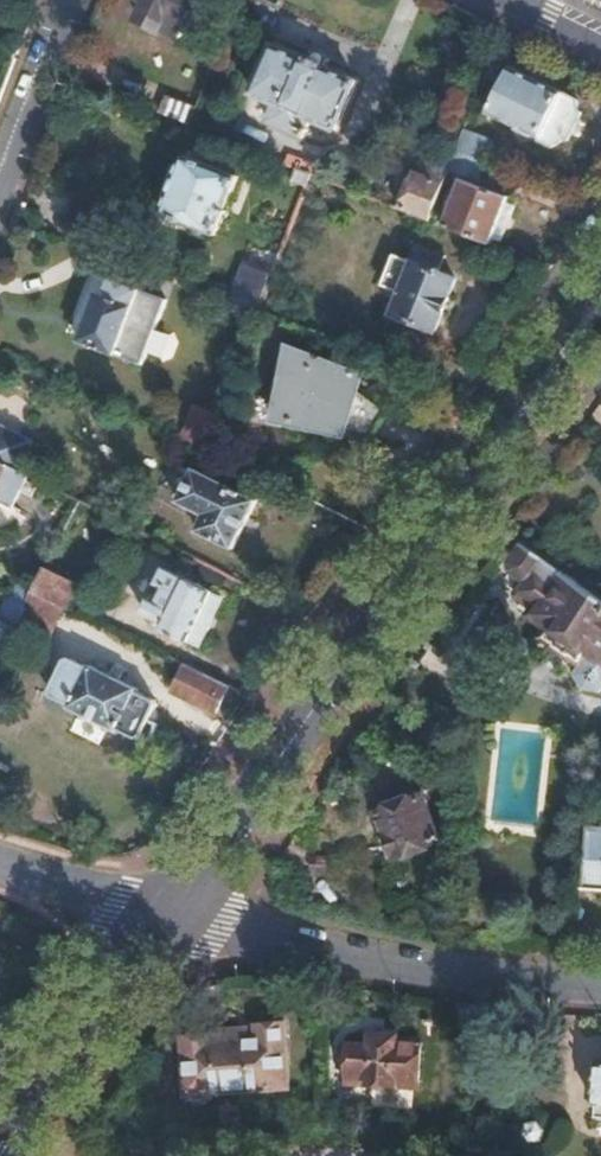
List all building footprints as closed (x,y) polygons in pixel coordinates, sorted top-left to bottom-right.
[(193,2),(198,3),(203,1),(203,0),(137,0),(141,2),(134,18),(136,23),(168,38),(174,37),(178,28),(182,28),(193,2)] [(352,81),(271,45),(249,94),(271,104),(263,122),(300,138),(308,121),(330,131),(352,81)] [(575,108),(576,99),(508,68),(487,116),(537,139),(536,143),(549,148),(561,139),(565,141),(579,110),(575,108)] [(186,125),(193,108),(162,95),(156,112),(186,125)] [(302,153),(244,131),(237,150),(291,171),(294,172),(302,153)] [(473,177),(481,159),(452,147),(444,166),(473,177)] [(424,220),(443,170),(428,164),(432,153),(421,148),(413,171),(410,172),(395,209),(424,220)] [(213,238),(234,177),(182,158),(160,217),(213,238)] [(302,191),(307,177),(294,172),(291,171),(286,184),(302,191)] [(486,243),(502,196),(456,178),(437,225),(486,243)] [(409,320),(442,333),(461,285),(449,280),(456,263),(422,249),(416,266),(408,263),(396,295),(416,303),(409,320)] [(256,313),(269,279),(242,268),(229,304),(256,313)] [(75,345),(113,359),(137,294),(106,283),(100,299),(93,296),(75,345)] [(352,395),(360,376),(289,350),(273,422),(296,426),(323,432),(327,423),(366,437),(388,405),(373,399),(362,398),(352,395)] [(204,451),(215,422),(191,410),(183,429),(180,427),(175,437),(204,451)] [(0,430),(0,467),(14,473),(28,444),(0,430)] [(16,474),(14,473),(0,467),(0,507),(16,474)] [(231,552),(254,502),(191,473),(176,504),(202,516),(194,534),(231,552)] [(592,591),(524,543),(511,561),(513,569),(529,581),(520,595),(534,606),(529,614),(584,650),(571,671),(579,685),(595,689),(600,682),(600,597),(592,591)] [(209,594),(160,571),(153,587),(160,590),(152,606),(146,603),(140,615),(163,626),(160,631),(188,644),(209,594)] [(78,589),(43,573),(32,594),(30,597),(62,612),(67,614),(78,589)] [(30,597),(32,594),(16,588),(9,602),(24,609),(28,598),(30,597)] [(199,647),(221,600),(209,594),(189,643),(199,647)] [(62,612),(30,597),(28,598),(24,609),(22,615),(54,630),(62,612)] [(22,615),(24,609),(9,602),(0,623),(0,649),(7,651),(14,632),(22,615)] [(46,648),(54,630),(22,615),(14,632),(14,633),(46,648)] [(136,694),(136,692),(88,669),(86,672),(67,663),(63,665),(49,696),(50,701),(67,709),(68,713),(149,750),(157,731),(147,725),(156,704),(136,694)] [(215,714),(227,688),(221,685),(183,668),(173,693),(215,714)] [(441,844),(424,798),(380,812),(389,836),(383,839),(391,859),(395,857),(397,860),(441,844)] [(600,889),(600,826),(591,826),(588,888),(600,889)] [(211,1090),(289,1089),(286,1026),(259,1027),(260,1041),(251,1041),(212,1042),(212,1039),(184,1040),(185,1092),(190,1091),(190,1097),(211,1097),(211,1090)] [(251,1041),(251,1034),(212,1034),(212,1039),(212,1042),(251,1041)] [(420,1088),(422,1043),(398,1042),(399,1037),(375,1035),(374,1046),(352,1045),(351,1072),(372,1073),(371,1087),(420,1088)]
